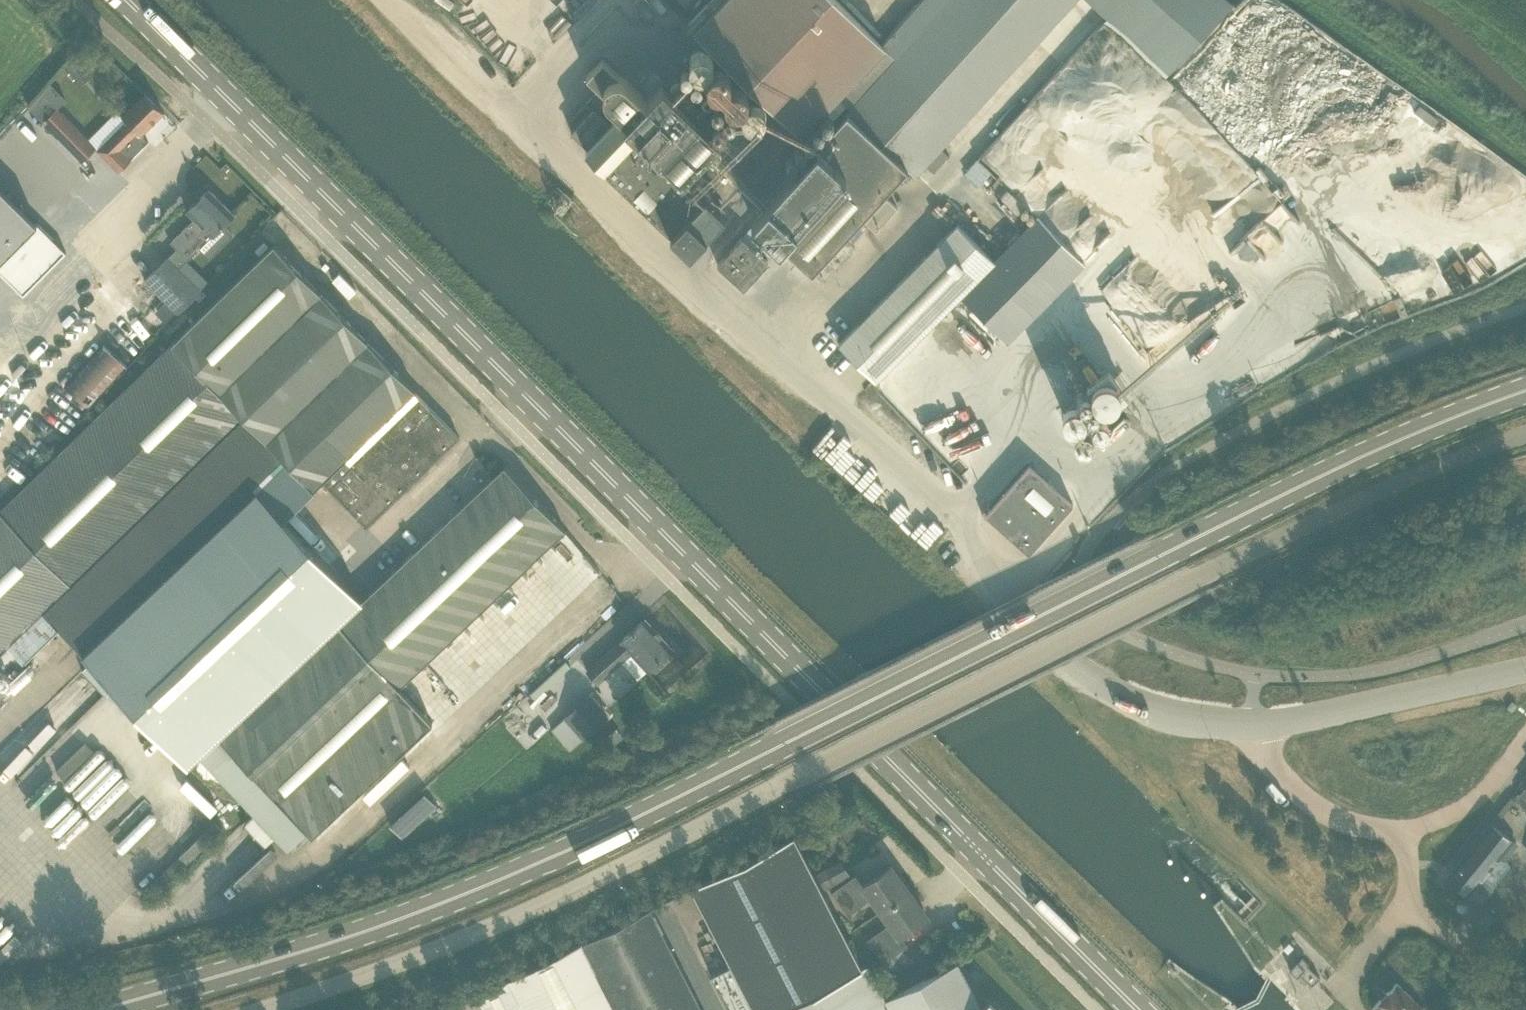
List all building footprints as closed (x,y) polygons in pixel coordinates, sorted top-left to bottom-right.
[(881,43),(836,0),(724,0),(695,31),(801,133),(804,130),(805,132),(839,94),(849,104),(815,142),(817,143),(751,216),(812,272),(907,167),(915,174),(1074,0),(920,0),(881,43)] [(1229,0),(1090,0),(1168,72),(1232,3),(1229,0)] [(79,82),(90,75),(77,56),(66,64),(79,82)] [(571,131),(628,185),(698,112),(665,79),(650,94),(647,91),(644,94),(621,71),(619,73),(602,57),(589,71),(603,84),(571,118),(571,131)] [(42,93),(29,107),(43,121),(44,120),(57,108),(66,98),(52,83),(42,93)] [(131,159),(130,158),(148,140),(141,133),(149,125),(163,111),(145,93),(144,94),(131,107),(123,115),(128,120),(98,149),(119,171),(131,159)] [(95,147),(57,108),(44,120),(83,159),(95,147)] [(698,112),(628,185),(672,227),(670,229),(689,248),(703,233),(725,211),(706,192),(721,176),(715,156),(707,148),(721,133),(698,112)] [(23,294),(66,251),(0,185),(0,271),(23,294)] [(178,249),(146,280),(177,311),(201,287),(188,273),(181,266),(200,247),(210,257),(233,234),(223,224),(234,213),(208,188),(194,202),(187,209),(195,217),(170,241),(178,249)] [(886,197),(864,220),(875,230),(897,207),(886,197)] [(1038,216),(995,260),(961,295),(1009,342),(1087,262),(1038,216)] [(957,222),(838,342),(876,380),(995,260),(957,222)] [(768,261),(741,236),(717,263),(744,287),(768,261)] [(367,526),(459,436),(343,316),(274,244),(0,510),(0,565),(68,636),(91,661),(84,668),(106,691),(113,684),(188,764),(198,754),(254,813),(247,820),(269,843),(276,836),(293,853),(433,722),(400,687),(565,529),(563,527),(562,528),(504,468),(505,467),(504,465),(363,599),(254,486),(283,458),(312,488),(321,479),(367,526)] [(138,320),(145,313),(125,293),(109,307),(141,340),(150,332),(138,320)] [(104,344),(67,386),(89,406),(126,364),(104,344)] [(985,513),(1029,552),(1073,502),(1029,463),(985,513)] [(68,636),(0,565),(0,702),(68,636)] [(630,631),(587,671),(598,683),(621,661),(636,678),(647,669),(648,670),(672,647),(645,618),(630,631)] [(569,749),(583,737),(583,738),(607,716),(588,695),(564,716),(564,717),(551,728),(569,749)] [(424,791),(389,824),(402,838),(435,805),(424,791)] [(1491,822),(1447,876),(1479,902),(1488,891),(1477,882),(1499,854),(1504,858),(1517,842),(1491,822)] [(233,871),(245,882),(259,868),(247,857),(261,843),(242,824),(206,859),(225,879),(233,871)] [(150,854),(170,832),(162,826),(143,848),(150,854)] [(691,885),(700,904),(708,918),(731,963),(710,974),(729,1009),(998,1009),(989,1001),(980,1009),(956,962),(883,1000),(863,962),(858,964),(833,915),(821,891),(813,875),(793,834),(691,885)] [(838,862),(813,875),(821,891),(846,879),(838,862)] [(832,891),(844,908),(848,913),(872,896),(881,909),(908,890),(890,865),(863,884),(856,874),(832,891)] [(891,922),(867,940),(883,962),(883,961),(889,970),(911,954),(905,946),(898,936),(903,932),(910,927),(926,915),(908,890),(881,909),(891,922)] [(656,926),(647,908),(477,994),(485,1009),(700,1009),(656,926)] [(1376,1009),(1416,1009),(1421,1006),(1396,982),(1372,1006),(1376,1009)]
